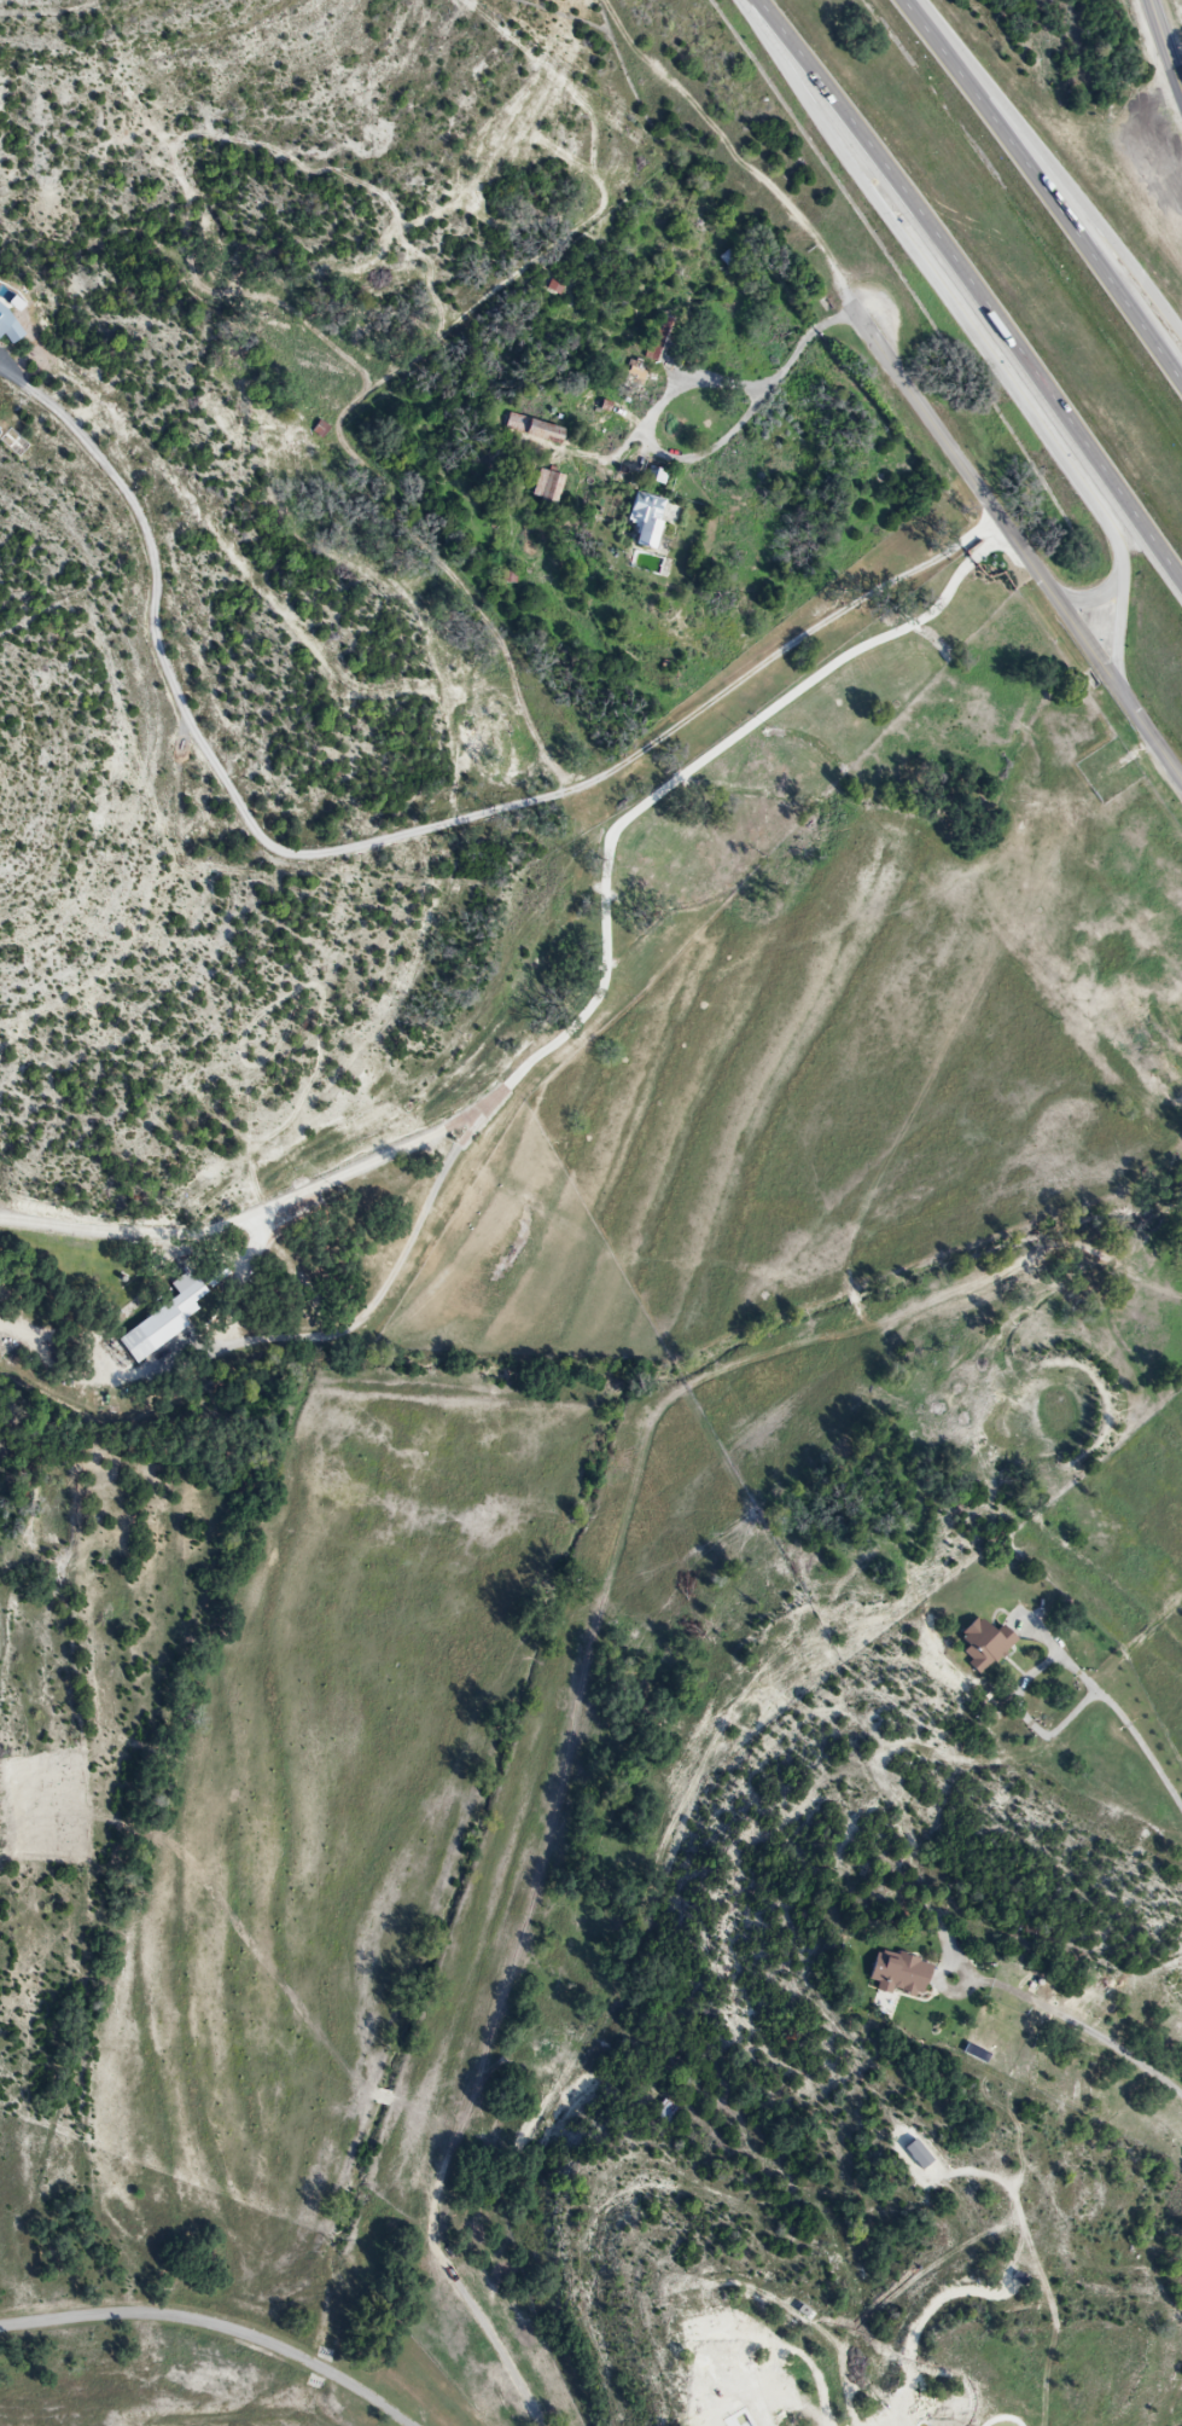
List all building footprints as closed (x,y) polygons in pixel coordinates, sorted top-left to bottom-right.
[(646,361),(661,364),(671,321),(656,318),(646,361)] [(563,443),(565,426),(509,419),(506,436),(563,443)] [(665,486),(668,475),(651,470),(647,480),(665,486)] [(548,510),(567,487),(548,471),(529,493),(548,510)] [(636,547),(655,552),(667,503),(637,495),(631,519),(642,522),(636,547)] [(190,1327),(185,1320),(199,1311),(194,1304),(207,1295),(191,1271),(171,1285),(180,1298),(119,1339),(136,1364),(190,1327)] [(1018,1641),(1004,1627),(996,1635),(980,1618),(960,1638),(970,1649),(963,1656),(982,1676),(1018,1641)] [(933,1964),(880,1951),(870,1989),(923,2003),(933,1964)] [(657,2118),(670,2126),(680,2111),(667,2102),(657,2118)]
